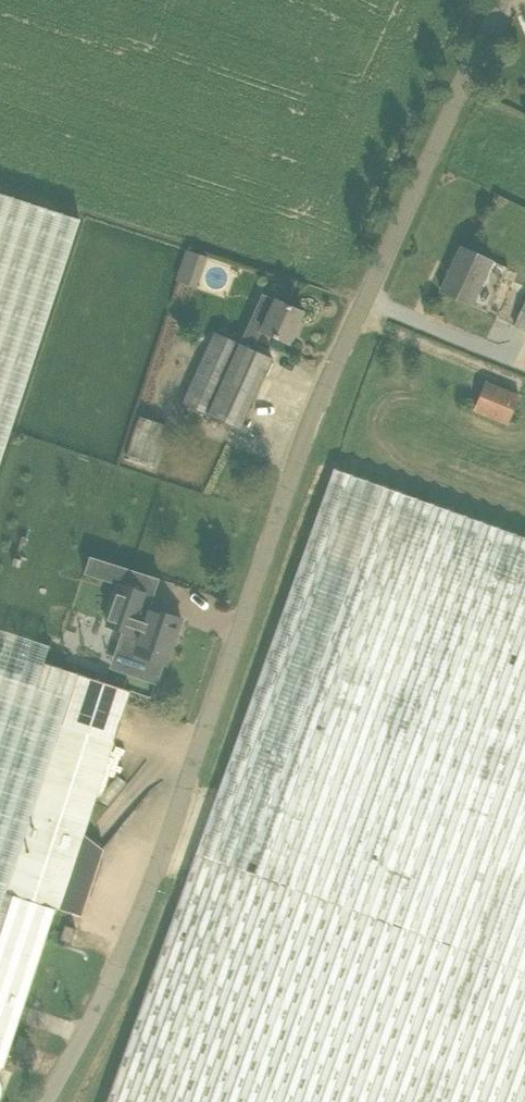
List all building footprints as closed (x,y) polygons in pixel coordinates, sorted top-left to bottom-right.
[(3,1067),(56,908),(8,892),(79,674),(44,662),(179,252),(0,193),(0,1065),(3,1067)] [(198,286),(208,254),(185,247),(175,279),(198,286)] [(461,247),(441,291),(471,305),(491,260),(461,247)] [(241,342),(253,349),(262,330),(289,343),(303,312),(276,299),(267,319),(254,313),(241,342)] [(239,429),(272,358),(253,349),(241,342),(215,330),(203,355),(229,367),(207,415),(239,429)] [(485,382),(474,409),(509,423),(519,396),(485,382)] [(141,414),(128,453),(152,462),(156,450),(152,449),(161,421),(141,414)] [(313,531),(304,558),(320,558),(335,563),(335,554),(318,553),(319,538),(323,526),(365,528),(356,525),(398,527),(400,489),(372,480),(335,468),(318,520),(318,519),(313,536),(313,531)] [(150,659),(167,664),(182,619),(149,607),(141,605),(145,592),(121,584),(107,625),(126,632),(118,652),(149,663),(150,659)] [(131,691),(79,674),(8,892),(56,908),(82,916),(104,849),(84,834),(131,691)] [(60,939),(71,943),(76,928),(66,925),(60,939)]
